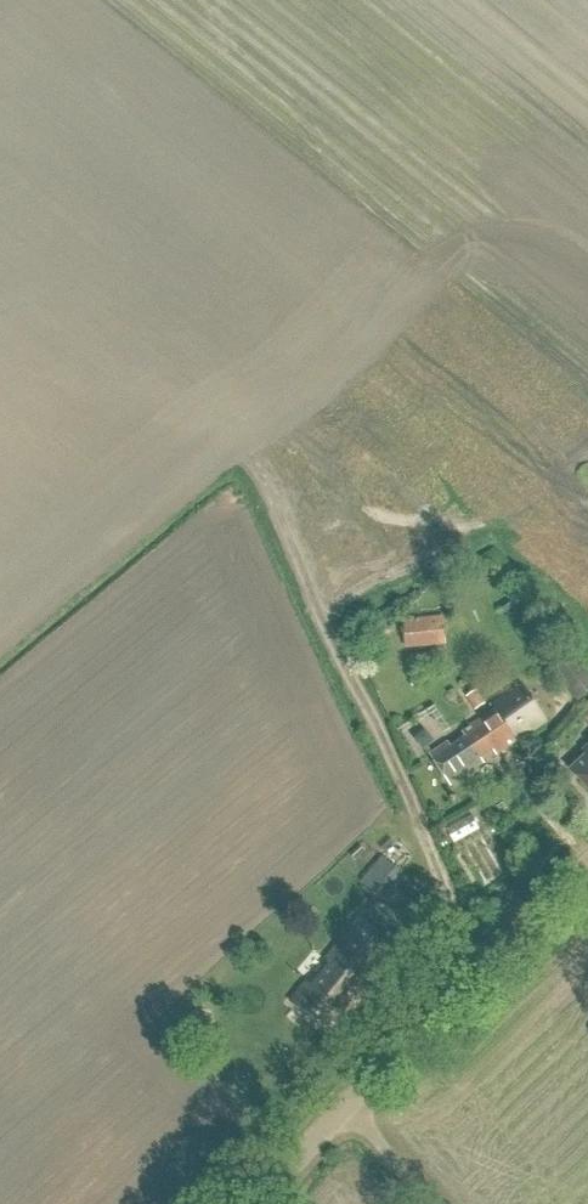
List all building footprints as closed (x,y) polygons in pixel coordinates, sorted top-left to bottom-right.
[(405,620),(407,649),(447,645),(445,617),(405,620)] [(580,701),(587,695),(587,670),(572,650),(552,666),(580,701)] [(467,740),(453,750),(448,742),(430,754),(435,762),(451,785),(484,763),(480,757),(492,749),(495,755),(548,720),(524,686),(493,707),(497,712),(464,735),(467,740)] [(475,711),(486,704),(477,690),(467,696),(475,711)] [(587,755),(571,771),(587,789),(587,747),(584,751),(587,755)] [(382,856),(369,872),(390,889),(403,873),(382,856)] [(359,921),(291,1003),(330,1035),(345,1017),(350,1022),(415,944),(400,932),(389,946),(359,921)]
